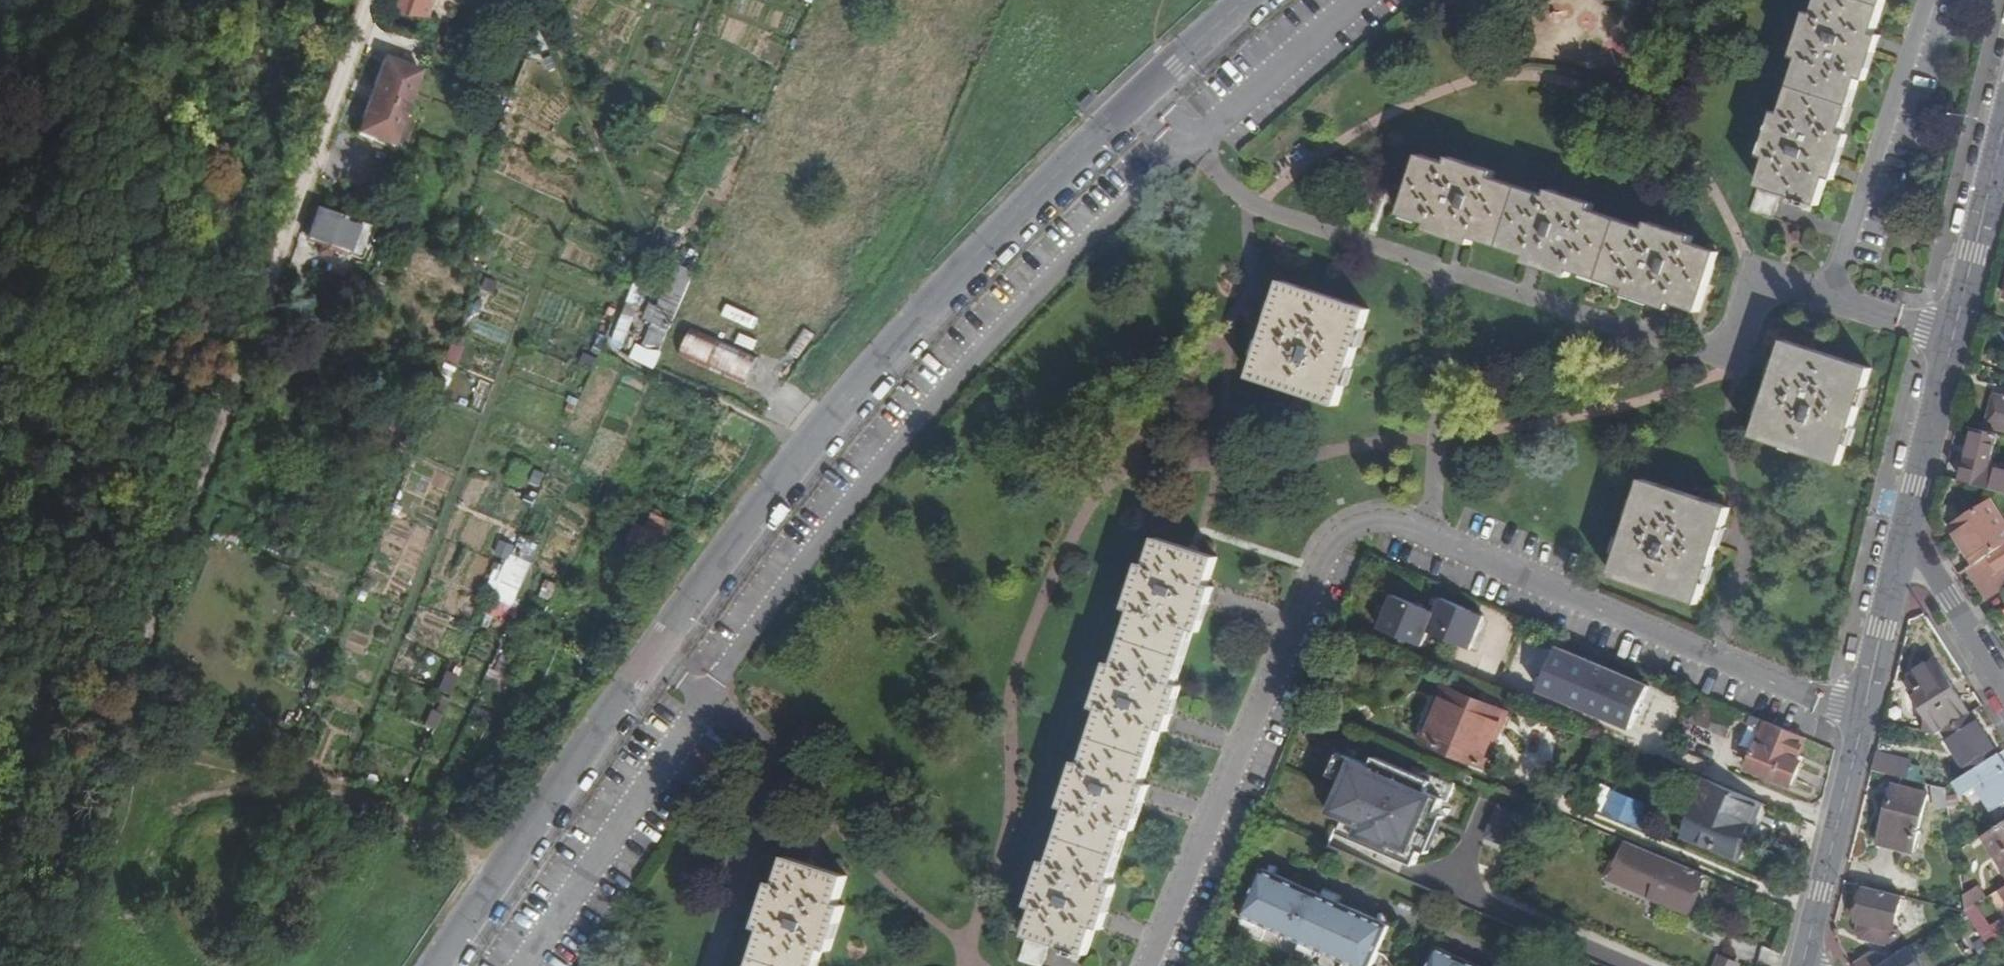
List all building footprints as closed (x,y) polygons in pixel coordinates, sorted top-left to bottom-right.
[(401,8),(410,12),(413,17),(417,17),(420,15),(428,18),(435,0),(403,0),(401,8)] [(1763,157),(1768,159),(1760,185),(1801,199),(1799,204),(1812,208),(1813,203),(1820,205),(1829,178),(1836,180),(1839,171),(1850,137),(1843,134),(1861,79),(1868,81),(1880,45),(1883,35),(1876,33),(1887,0),(1821,0),(1816,14),(1809,12),(1795,58),(1801,59),(1783,115),(1777,113),(1763,157)] [(393,148),(421,70),(383,57),(355,135),(393,148)] [(1593,212),(1595,205),(1551,191),(1549,197),(1493,179),(1495,173),(1451,158),(1448,165),(1422,157),(1402,215),(1430,224),(1427,231),(1459,241),(1470,245),(1472,238),(1530,256),(1528,264),(1537,267),(1570,278),(1573,270),(1628,289),(1626,296),(1655,305),(1670,310),(1672,303),(1699,311),(1720,252),(1693,243),(1695,237),(1650,222),(1648,229),(1593,212)] [(1758,188),(1750,210),(1773,219),(1781,196),(1758,188)] [(366,228),(317,211),(306,241),(358,259),(369,228),(366,228)] [(657,308),(677,316),(699,266),(680,258),(657,308)] [(1369,310),(1280,281),(1267,321),(1250,378),(1338,406),(1369,310)] [(641,326),(622,319),(612,345),(634,360),(654,369),(677,316),(657,308),(650,305),(641,326)] [(756,359),(692,330),(680,356),(745,385),(756,359)] [(1872,370),(1786,342),(1776,372),(1754,437),(1841,466),(1872,370)] [(286,374),(261,365),(251,391),(276,400),(286,374)] [(1987,431),(1998,434),(2002,435),(2003,429),(2003,430),(2003,399),(1995,397),(1987,431)] [(1975,428),(1962,482),(2003,492),(2003,470),(1990,467),(1998,434),(1987,431),(1975,428)] [(491,508),(501,484),(488,478),(478,502),(491,508)] [(1730,509),(1643,480),(1611,576),(1698,605),(1721,537),(1730,509)] [(1982,559),(2003,545),(2003,524),(1988,499),(1954,521),(1965,539),(1969,537),(1982,559)] [(635,529),(624,557),(652,568),(670,525),(652,518),(646,534),(635,529)] [(289,552),(302,556),(310,535),(297,531),(289,552)] [(1978,561),(1982,559),(1969,537),(1965,539),(1978,561)] [(1105,920),(1117,884),(1110,882),(1127,829),(1134,832),(1146,794),(1149,785),(1142,783),(1160,729),(1167,732),(1170,723),(1182,686),(1175,683),(1193,631),(1200,633),(1211,599),(1214,588),(1207,586),(1216,558),(1157,538),(1147,566),(1141,564),(1126,610),(1132,612),(1115,664),(1109,662),(1093,708),(1100,710),(1083,763),(1076,762),(1061,807),(1068,809),(1050,863),(1044,860),(1029,906),(1035,908),(1026,935),(1068,948),(1066,954),(1080,958),(1081,952),(1086,954),(1095,927),(1102,930),(1105,920)] [(535,558),(500,544),(496,555),(505,559),(491,591),(496,594),(488,615),(507,623),(535,558)] [(1982,559),(1978,561),(1967,568),(1979,586),(1988,580),(1995,590),(1998,594),(2003,590),(2003,575),(2001,570),(2003,567),(2003,545),(1982,559)] [(1986,596),(1995,590),(1988,580),(1979,586),(1986,596)] [(1469,649),(1483,616),(1441,598),(1434,615),(1392,597),(1378,629),(1421,647),(1427,632),(1469,649)] [(535,623),(515,614),(503,641),(516,648),(524,630),(531,633),(535,623)] [(1541,692),(1630,731),(1648,690),(1559,651),(1541,692)] [(492,670),(512,679),(520,662),(501,654),(492,670)] [(1935,733),(1969,712),(1934,661),(1909,677),(1919,693),(1915,697),(1929,719),(1926,731),(1935,733)] [(506,693),(512,679),(492,670),(491,669),(485,683),(506,693)] [(1445,688),(1423,739),(1485,766),(1507,714),(1445,688)] [(1720,704),(1703,696),(1692,723),(1724,737),(1733,716),(1718,709),(1720,704)] [(1943,733),(1969,773),(1998,753),(1988,737),(1986,738),(1971,715),(1943,733)] [(1805,740),(1766,724),(1747,768),(1791,786),(1801,763),(1797,761),(1805,740)] [(1330,827),(1424,859),(1447,790),(1336,753),(1329,774),(1346,779),(1330,827)] [(1871,771),(1908,780),(1913,763),(1875,753),(1871,771)] [(1998,753),(1969,773),(1953,783),(1962,796),(1976,787),(1992,811),(2003,803),(2003,762),(1998,753)] [(1760,804),(1707,782),(1684,836),(1738,858),(1760,804)] [(1925,794),(1893,786),(1878,845),(1911,853),(1925,794)] [(1269,790),(1261,808),(1268,810),(1275,793),(1269,790)] [(1611,790),(1602,813),(1636,828),(1646,804),(1611,790)] [(1985,833),(1999,854),(1994,857),(2003,871),(2003,821),(1985,833)] [(1981,836),(1994,857),(1999,854),(1985,833),(1981,836)] [(1695,916),(1711,875),(1624,842),(1608,884),(1695,916)] [(770,884),(759,917),(755,929),(762,931),(751,965),(818,965),(823,950),(829,952),(843,907),(837,905),(847,876),(787,857),(777,886),(770,884)] [(1329,900),(1326,905),(1318,902),(1320,897),(1306,890),(1304,895),(1297,893),(1299,888),(1262,871),(1241,918),(1351,965),(1371,965),(1389,926),(1351,910),(1349,915),(1341,912),(1343,907),(1329,900)] [(1900,896),(1863,887),(1855,922),(1860,923),(1857,934),(1861,938),(1891,946),(1896,942),(1898,931),(1892,929),(1900,896)] [(1966,911),(1976,905),(1984,900),(1977,890),(1962,899),(1964,912),(1966,911)] [(1329,900),(1320,897),(1318,902),(1326,905),(1329,900)] [(1966,911),(1987,945),(2003,935),(2003,927),(1999,919),(1989,925),(1976,905),(1966,911)] [(1351,910),(1343,907),(1341,912),(1349,915),(1351,910)] [(1018,961),(1034,965),(1039,965),(1045,948),(1025,941),(1018,961)] [(1879,965),(1920,965),(1908,948),(1896,955),(1888,960),(1879,965)] [(1471,964),(1435,949),(1428,965),(1470,965),(1471,964)] [(1743,962),(1720,952),(1714,965),(1741,965),(1743,962)] [(1888,960),(1886,957),(1872,955),(1853,965),(1879,965),(1888,960)]
